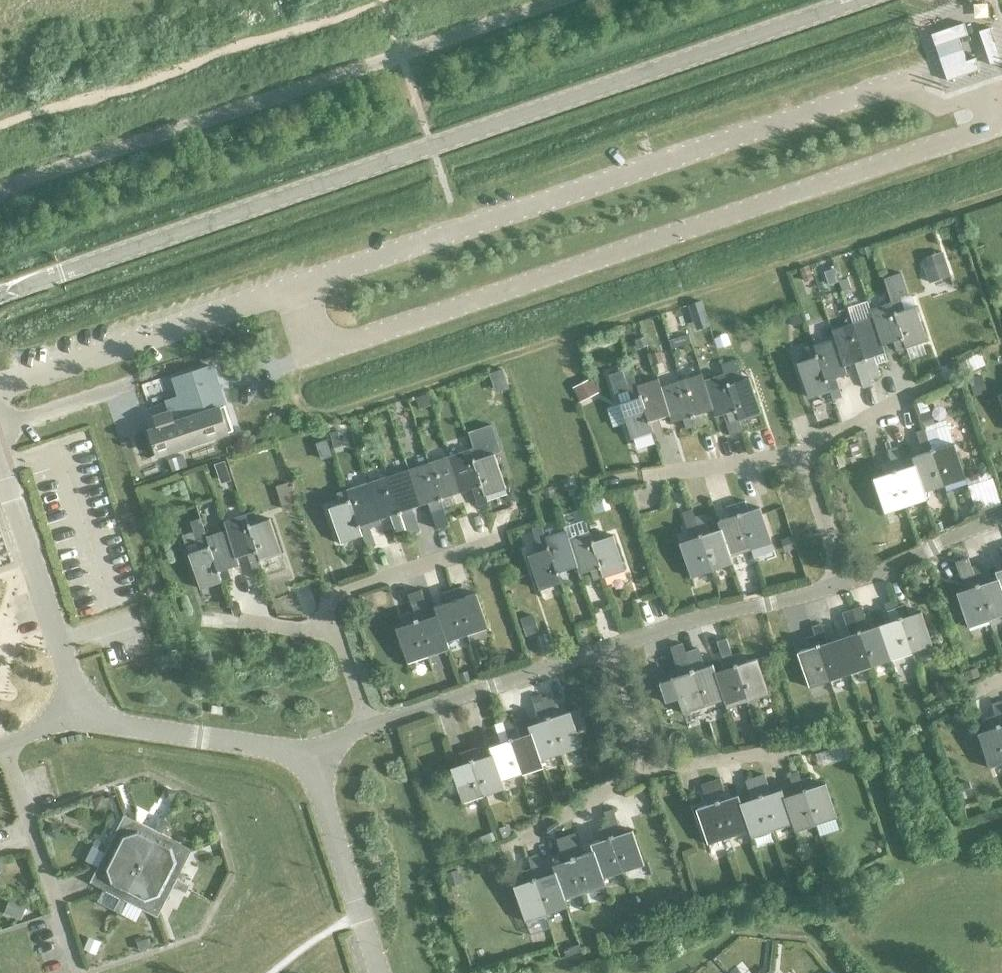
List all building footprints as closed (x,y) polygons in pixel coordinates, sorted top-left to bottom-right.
[(967,35),(963,24),(931,35),(935,46),(967,35)] [(1001,62),(989,28),(978,32),(990,66),(1001,62)] [(979,69),(975,58),(942,69),(946,81),(979,69)] [(871,245),(863,248),(867,259),(875,256),(871,245)] [(950,276),(945,261),(924,268),(928,283),(950,276)] [(802,268),(799,269),(804,283),(813,280),(808,266),(802,268)] [(834,269),(824,272),(828,284),(838,280),(834,269)] [(899,273),(883,278),(891,303),(906,349),(927,342),(916,306),(904,310),(901,300),(900,296),(906,294),(899,273)] [(846,280),(839,282),(842,291),(849,288),(846,280)] [(699,300),(687,303),(692,318),(704,315),(699,300)] [(891,303),(870,310),(873,318),(882,345),(883,345),(894,341),(897,352),(906,349),(891,303)] [(799,312),(784,318),(788,328),(803,323),(799,312)] [(873,318),(853,325),(868,369),(870,378),(871,380),(880,377),(877,366),(874,356),(885,353),(883,345),(882,345),(873,318)] [(853,325),(832,332),(834,339),(835,339),(843,366),(844,366),(855,362),(861,381),(870,378),(868,369),(853,325)] [(687,335),(668,341),(671,349),(689,343),(687,335)] [(725,335),(713,339),(717,349),(728,344),(725,335)] [(643,337),(635,340),(638,349),(646,346),(643,337)] [(834,339),(814,346),(829,391),(832,400),(840,398),(833,378),(846,374),(843,366),(835,339),(834,339)] [(807,360),(796,363),(808,398),(829,391),(814,346),(804,349),(807,360)] [(659,353),(650,356),(653,366),(663,363),(659,353)] [(737,360),(721,365),(724,375),(739,421),(740,421),(761,414),(749,379),(743,381),(737,360)] [(155,455),(232,430),(210,365),(172,378),(179,401),(167,406),(169,412),(153,417),(156,428),(147,431),(155,455)] [(502,368),(489,372),(492,381),(504,376),(502,368)] [(622,371),(608,375),(615,395),(627,390),(628,390),(624,376),(622,371)] [(630,400),(619,404),(631,439),(652,432),(637,387),(633,373),(624,376),(628,390),(627,390),(630,400)] [(701,373),(680,380),(695,426),(705,423),(702,413),(713,409),(703,382),(704,382),(701,373)] [(704,382),(703,382),(713,409),(715,417),(726,414),(727,414),(730,423),(727,424),(731,436),(744,432),(740,421),(739,421),(724,375),(704,382)] [(591,377),(572,387),(580,401),(598,392),(591,377)] [(870,378),(861,381),(863,388),(873,385),(871,380),(870,378)] [(982,379),(970,383),(974,396),(986,392),(982,379)] [(658,380),(637,387),(652,432),(655,439),(664,436),(658,419),(668,415),(669,415),(660,387),(660,386),(658,380)] [(660,386),(660,387),(669,415),(668,415),(671,423),(683,419),(686,429),(695,426),(680,380),(660,386)] [(426,395),(415,399),(419,410),(430,406),(426,395)] [(929,411),(919,414),(924,427),(934,423),(929,411)] [(934,423),(924,427),(924,428),(925,429),(928,440),(943,486),(965,479),(954,443),(947,425),(945,420),(934,423)] [(490,425),(467,432),(472,448),(470,449),(485,495),(506,488),(494,452),(499,451),(490,425)] [(924,492),(943,486),(928,440),(925,429),(915,433),(922,454),(911,457),(914,465),(924,492)] [(336,432),(328,434),(330,441),(338,440),(336,432)] [(321,459),(332,455),(327,440),(316,444),(321,459)] [(857,443),(843,447),(847,458),(861,454),(857,443)] [(470,449),(449,456),(461,491),(471,488),(477,507),(488,503),(485,495),(470,449)] [(898,450),(888,453),(891,462),(906,508),(927,500),(924,492),(914,465),(903,468),(898,450)] [(182,454),(167,459),(171,471),(186,466),(182,454)] [(449,456),(428,463),(443,509),(454,505),(450,495),(461,491),(449,456)] [(223,462),(213,465),(217,474),(227,471),(223,462)] [(906,508),(891,462),(882,465),(885,475),(873,479),(885,514),(906,508)] [(428,463),(408,470),(420,505),(426,503),(435,529),(447,525),(441,509),(443,509),(428,463)] [(326,464),(321,473),(330,478),(335,468),(326,464)] [(408,470),(388,477),(403,522),(408,537),(417,534),(412,519),(409,509),(420,505),(408,470)] [(227,471),(217,474),(220,484),(230,480),(227,471)] [(388,477),(367,483),(378,519),(389,515),(393,525),(396,534),(404,531),(402,523),(403,522),(388,477)] [(570,479),(561,482),(564,491),(573,488),(570,479)] [(367,483),(346,490),(361,535),(365,547),(374,544),(370,532),(369,528),(379,524),(378,519),(367,483)] [(552,487),(541,489),(543,499),(554,497),(552,487)] [(339,504),(328,508),(339,543),(361,535),(346,490),(336,494),(339,504)] [(291,495),(279,498),(282,509),(294,505),(291,495)] [(607,498),(591,503),(594,514),(611,509),(607,498)] [(744,500),(734,504),(750,550),(772,542),(760,506),(748,510),(744,500)] [(750,550),(734,504),(725,507),(728,516),(717,520),(720,529),(721,528),(730,556),(731,556),(750,550)] [(712,571),(697,525),(692,510),(682,514),(691,538),(680,542),(691,577),(712,571)] [(254,512),(245,516),(260,561),(281,554),(269,518),(257,522),(254,512)] [(721,528),(720,529),(709,532),(704,514),(695,517),(698,525),(697,525),(712,571),(733,564),(731,556),(730,556),(721,528)] [(236,558),(246,554),(250,564),(252,572),(262,569),(259,561),(260,561),(245,516),(223,523),(226,530),(236,558)] [(200,550),(188,554),(200,589),(221,582),(206,537),(200,517),(190,521),(196,540),(200,550)] [(585,521),(564,527),(565,531),(568,538),(567,539),(577,566),(576,566),(579,574),(590,570),(594,580),(603,577),(588,532),(585,521)] [(539,551),(527,555),(539,591),(560,584),(544,538),(543,538),(539,525),(531,528),(535,541),(539,551)] [(597,529),(588,532),(603,577),(625,570),(613,535),(601,539),(597,529)] [(226,530),(206,537),(221,582),(231,579),(228,569),(239,565),(236,558),(226,530)] [(565,531),(544,538),(560,584),(570,580),(566,569),(576,566),(577,566),(567,539),(568,538),(565,531)] [(790,537),(782,540),(785,550),(794,548),(790,537)] [(489,556),(478,559),(481,568),(492,566),(489,556)] [(989,620),(974,575),(971,567),(972,567),(968,557),(955,561),(961,580),(964,579),(967,588),(957,592),(969,627),(989,620)] [(998,578),(987,582),(981,564),(972,567),(971,567),(974,575),(989,620),(1001,616),(1001,589),(998,578)] [(924,571),(915,574),(918,583),(927,580),(924,571)] [(755,574),(746,577),(749,587),(759,583),(755,574)] [(460,587),(451,590),(466,635),(487,628),(475,594),(464,597),(460,587)] [(413,612),(428,656),(449,649),(446,642),(437,615),(436,615),(429,617),(420,590),(407,594),(413,612)] [(466,635),(451,590),(441,593),(444,604),(434,608),(436,615),(437,615),(446,642),(466,635)] [(237,601),(228,604),(231,615),(240,613),(237,601)] [(891,601),(884,603),(886,611),(894,608),(891,601)] [(906,605),(896,608),(912,653),(932,646),(921,611),(909,614),(906,605)] [(891,660),(879,625),(868,628),(865,618),(861,606),(852,610),(871,667),(891,660)] [(890,621),(879,625),(891,660),(912,653),(896,608),(894,608),(886,611),(890,621)] [(871,667),(852,610),(842,613),(845,625),(849,635),(838,638),(850,673),(871,667)] [(428,656),(413,612),(403,615),(406,624),(395,628),(407,663),(428,656)] [(532,615),(521,618),(526,636),(537,632),(532,615)] [(850,673),(838,638),(827,642),(822,624),(812,627),(814,635),(826,668),(830,680),(850,673)] [(826,668),(814,635),(804,638),(808,649),(797,652),(808,687),(830,680),(826,668)] [(725,668),(716,671),(725,699),(724,699),(727,707),(747,700),(732,655),(730,648),(729,645),(726,637),(716,640),(720,651),(722,658),(725,668)] [(668,676),(657,680),(665,703),(676,699),(681,714),(704,706),(689,661),(687,662),(680,642),(668,646),(677,672),(668,675),(668,676)] [(698,649),(684,653),(687,662),(689,661),(704,706),(724,699),(725,699),(715,671),(716,671),(713,664),(704,667),(698,649)] [(742,652),(732,655),(747,700),(768,693),(757,658),(745,662),(742,652)] [(976,667),(965,671),(968,680),(979,676),(976,667)] [(466,672),(458,675),(460,684),(469,681),(466,672)] [(541,694),(532,697),(535,705),(544,702),(542,698),(541,694)] [(552,694),(542,698),(544,702),(546,709),(561,753),(582,746),(578,733),(570,711),(559,714),(552,694)] [(995,716),(1001,738),(1001,704),(1001,701),(991,704),(995,716)] [(561,753),(546,709),(544,702),(535,705),(540,721),(528,725),(530,733),(531,733),(540,761),(540,760),(561,753)] [(579,708),(570,711),(578,733),(587,730),(579,708)] [(995,716),(986,719),(989,729),(977,733),(989,768),(1001,764),(1001,738),(995,716)] [(531,733),(530,733),(520,736),(514,718),(504,722),(522,774),(542,767),(540,760),(540,761),(531,733)] [(816,718),(801,723),(805,736),(821,731),(816,718)] [(522,774),(504,722),(494,725),(500,743),(489,746),(492,754),(492,753),(501,781),(502,781),(522,774)] [(845,745),(833,749),(837,762),(849,759),(845,745)] [(478,747),(469,751),(484,796),(504,789),(502,781),(501,781),(492,753),(492,754),(481,757),(478,747)] [(484,796),(469,751),(459,754),(462,764),(450,768),(462,803),(484,796)] [(784,796),(783,796),(793,824),(795,832),(816,825),(801,780),(798,772),(789,775),(794,793),(784,796)] [(764,775),(754,778),(757,785),(772,831),(793,824),(783,796),(784,796),(781,788),(770,792),(764,775)] [(811,777),(801,780),(816,825),(837,818),(825,782),(814,786),(811,777)] [(741,802),(740,802),(750,830),(749,830),(751,838),(772,831),(757,785),(754,778),(745,781),(748,788),(751,798),(741,802)] [(720,779),(710,782),(714,792),(729,837),(748,830),(751,838),(749,830),(750,830),(740,802),(741,802),(738,794),(727,798),(723,788),(720,779)] [(967,781),(952,786),(958,801),(972,796),(967,781)] [(708,805),(696,809),(708,844),(729,837),(714,792),(710,782),(701,785),(704,795),(708,805)] [(167,788),(164,793),(166,800),(171,802),(176,793),(167,788)] [(103,796),(92,800),(95,811),(107,807),(103,796)] [(644,865),(632,830),(621,833),(613,810),(604,813),(608,826),(623,872),(644,865)] [(134,821),(126,823),(140,866),(163,820),(160,818),(154,830),(134,821)] [(167,822),(163,820),(140,866),(183,852),(180,843),(161,834),(167,822)] [(50,823),(45,834),(56,839),(61,828),(50,823)] [(140,866),(126,823),(117,826),(108,846),(95,840),(94,843),(140,866)] [(508,825),(493,831),(497,840),(509,835),(511,835),(511,834),(508,825)] [(623,872),(608,826),(598,829),(602,840),(590,843),(593,852),(594,851),(603,879),(623,872)] [(492,833),(474,840),(477,849),(495,842),(492,833)] [(570,847),(585,893),(606,886),(603,879),(594,851),(593,852),(583,855),(576,833),(566,837),(570,847)] [(564,900),(565,900),(585,893),(570,847),(566,837),(557,840),(564,861),(552,865),(555,872),(564,900)] [(140,866),(94,843),(92,847),(104,853),(95,872),(97,880),(140,866)] [(183,852),(140,866),(186,890),(188,886),(175,880),(185,861),(183,852)] [(544,876),(541,866),(538,856),(528,859),(531,869),(546,914),(567,907),(565,900),(564,900),(555,872),(544,876)] [(117,912),(140,866),(97,880),(100,889),(103,890),(97,902),(117,912)] [(154,909),(140,866),(117,912),(120,914),(124,908),(127,902),(141,909),(146,911),(154,909)] [(185,893),(186,890),(140,866),(154,909),(162,906),(173,887),(185,893)] [(546,914),(531,869),(522,872),(525,882),(513,886),(525,921),(546,914)] [(456,871),(443,875),(448,888),(460,884),(456,871)] [(784,879),(776,882),(779,890),(786,887),(784,879)] [(10,899),(4,914),(21,921),(27,906),(10,899)] [(124,908),(120,914),(134,922),(141,909),(127,902),(124,908)] [(606,933),(603,934),(606,945),(616,941),(613,931),(606,933)] [(89,935),(82,947),(95,953),(101,941),(89,935)] [(149,938),(136,942),(139,951),(151,947),(149,938)]
